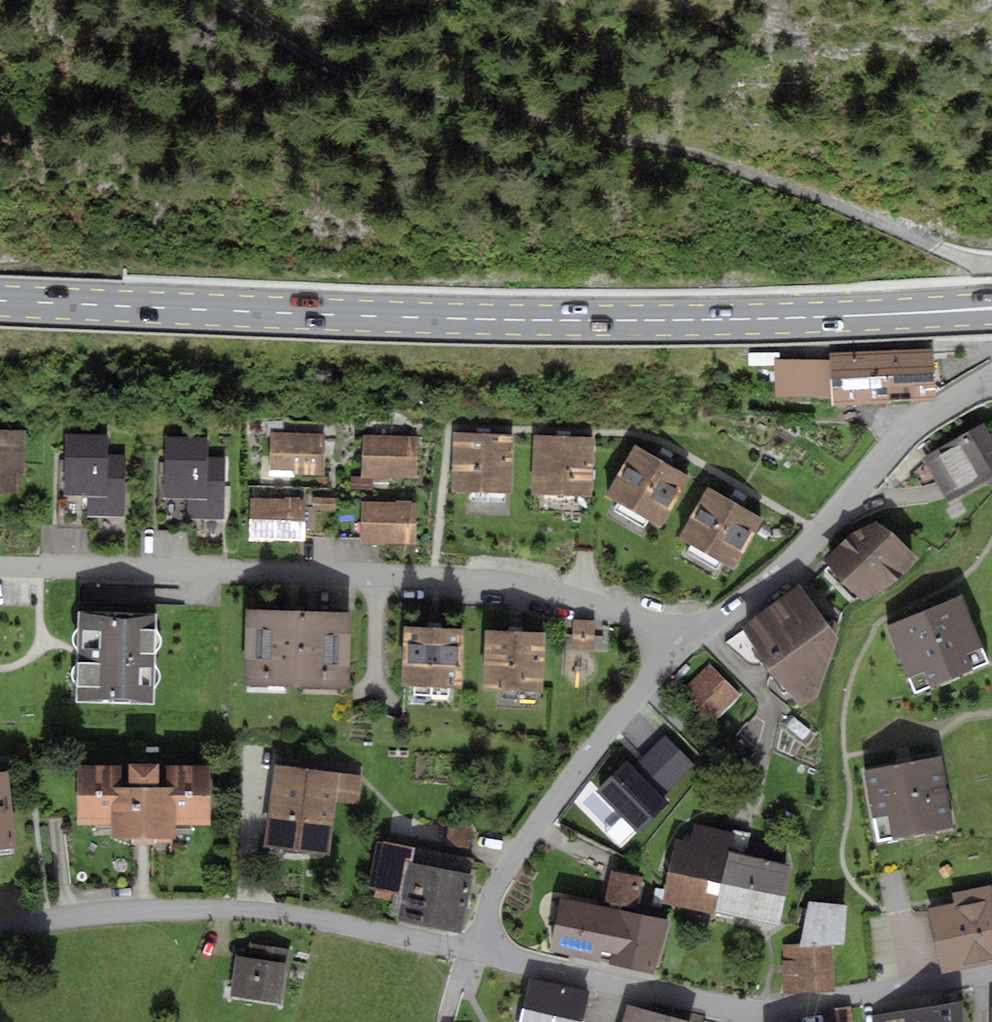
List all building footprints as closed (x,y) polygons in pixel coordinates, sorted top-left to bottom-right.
[(831,406),(932,403),(930,357),(774,361),(775,399),(831,398),(831,406)] [(107,421),(68,420),(67,498),(88,498),(88,519),(126,520),(128,441),(106,441),(107,421)] [(205,424),(167,423),(165,500),(187,501),(186,522),(225,523),(227,444),(205,444),(205,424)] [(984,428),(922,461),(946,505),(991,480),(991,443),(984,428)] [(20,495),(21,433),(0,432),(0,494),(20,495)] [(269,436),(269,479),(326,479),(326,435),(269,436)] [(515,438),(455,435),(452,495),(513,497),(515,438)] [(363,439),(363,482),(419,482),(419,439),(363,439)] [(595,441),(535,439),(533,498),(593,500),(595,441)] [(690,480),(635,449),(605,502),(660,532),(690,480)] [(764,522),(707,490),(678,541),(734,573),(764,522)] [(249,502),(249,545),(305,545),(305,502),(249,502)] [(361,504),(361,548),(418,547),(417,504),(361,504)] [(912,561),(872,519),(824,564),(864,606),(912,561)] [(799,586),(742,626),(797,705),(817,694),(833,636),(799,586)] [(889,631),(914,698),(989,669),(964,602),(889,631)] [(347,693),(349,615),(247,613),(245,691),(347,693)] [(154,707),(156,615),(75,614),(74,706),(154,707)] [(595,625),(574,624),(573,650),(594,651),(595,625)] [(461,692),(463,632),(403,630),(401,691),(461,692)] [(544,635),(485,633),(483,691),(542,693),(544,635)] [(722,686),(712,676),(694,693),(705,703),(722,686)] [(632,772),(627,766),(597,795),(636,834),(668,803),(661,796),(702,757),(676,730),(632,772)] [(955,824),(942,757),(866,772),(879,839),(955,824)] [(207,827),(208,767),(77,766),(76,827),(112,827),(112,844),(175,845),(176,827),(207,827)] [(364,779),(274,767),(263,844),(330,853),(337,804),(360,807),(364,779)] [(5,772),(0,773),(0,848),(14,846),(5,772)] [(662,903),(715,912),(728,854),(732,833),(694,827),(689,846),(672,843),(662,903)] [(412,852),(377,845),(368,889),(403,896),(412,852)] [(777,926),(790,868),(728,854),(715,912),(777,926)] [(459,937),(470,877),(410,866),(399,925),(459,937)] [(606,910),(563,901),(554,948),(598,957),(600,947),(615,950),(613,961),(651,971),(664,921),(633,915),(640,879),(614,874),(606,910)] [(991,961),(991,897),(930,908),(942,971),(991,961)] [(847,907),(810,901),(799,948),(834,947),(843,947),(847,907)] [(799,948),(782,948),(784,996),(835,993),(834,947),(799,948)] [(289,964),(238,957),(232,999),(283,1006),(289,964)] [(529,984),(521,1021),(583,1021),(588,996),(529,984)] [(875,1021),(964,1021),(963,1001),(874,1016),(875,1021)] [(628,1006),(624,1021),(688,1021),(628,1006)]
